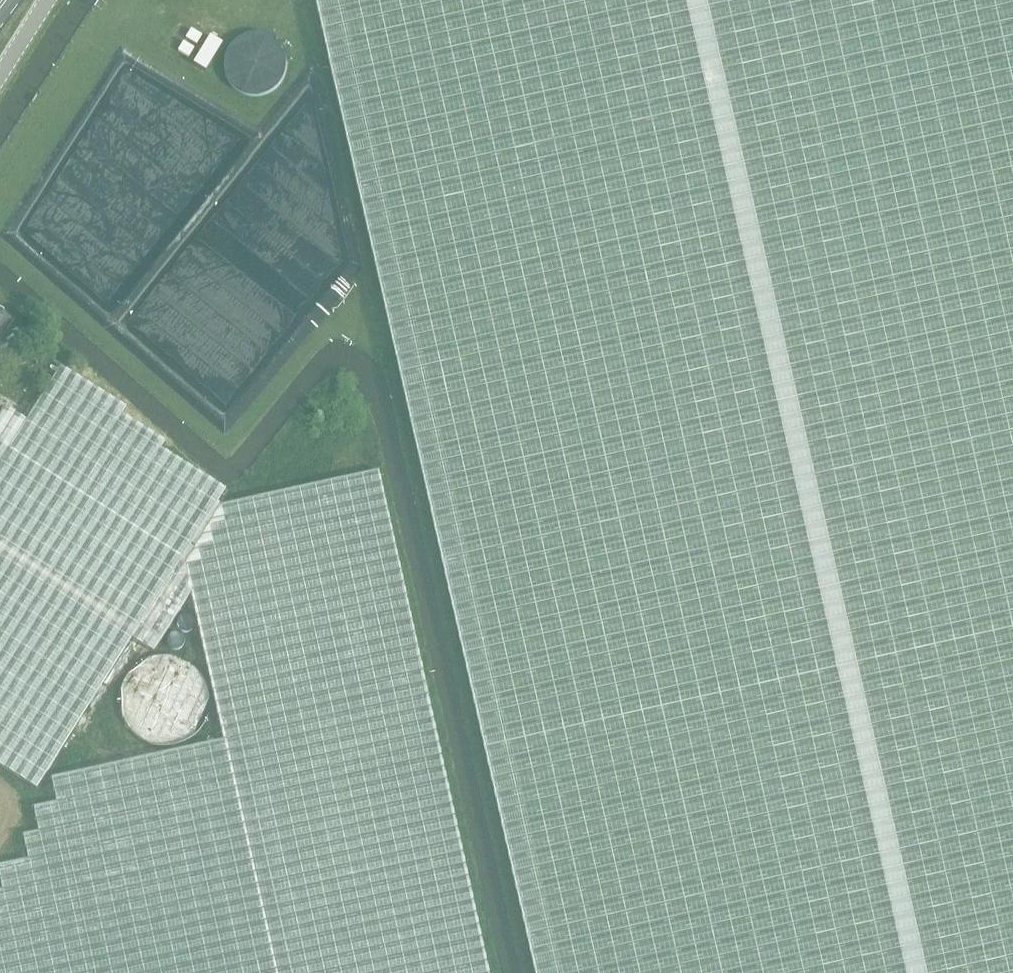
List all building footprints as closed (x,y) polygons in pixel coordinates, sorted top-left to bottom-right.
[(538,972),(1012,972),(1012,0),(321,0),(538,972)] [(8,320),(0,315),(0,338),(11,321),(8,320)]
